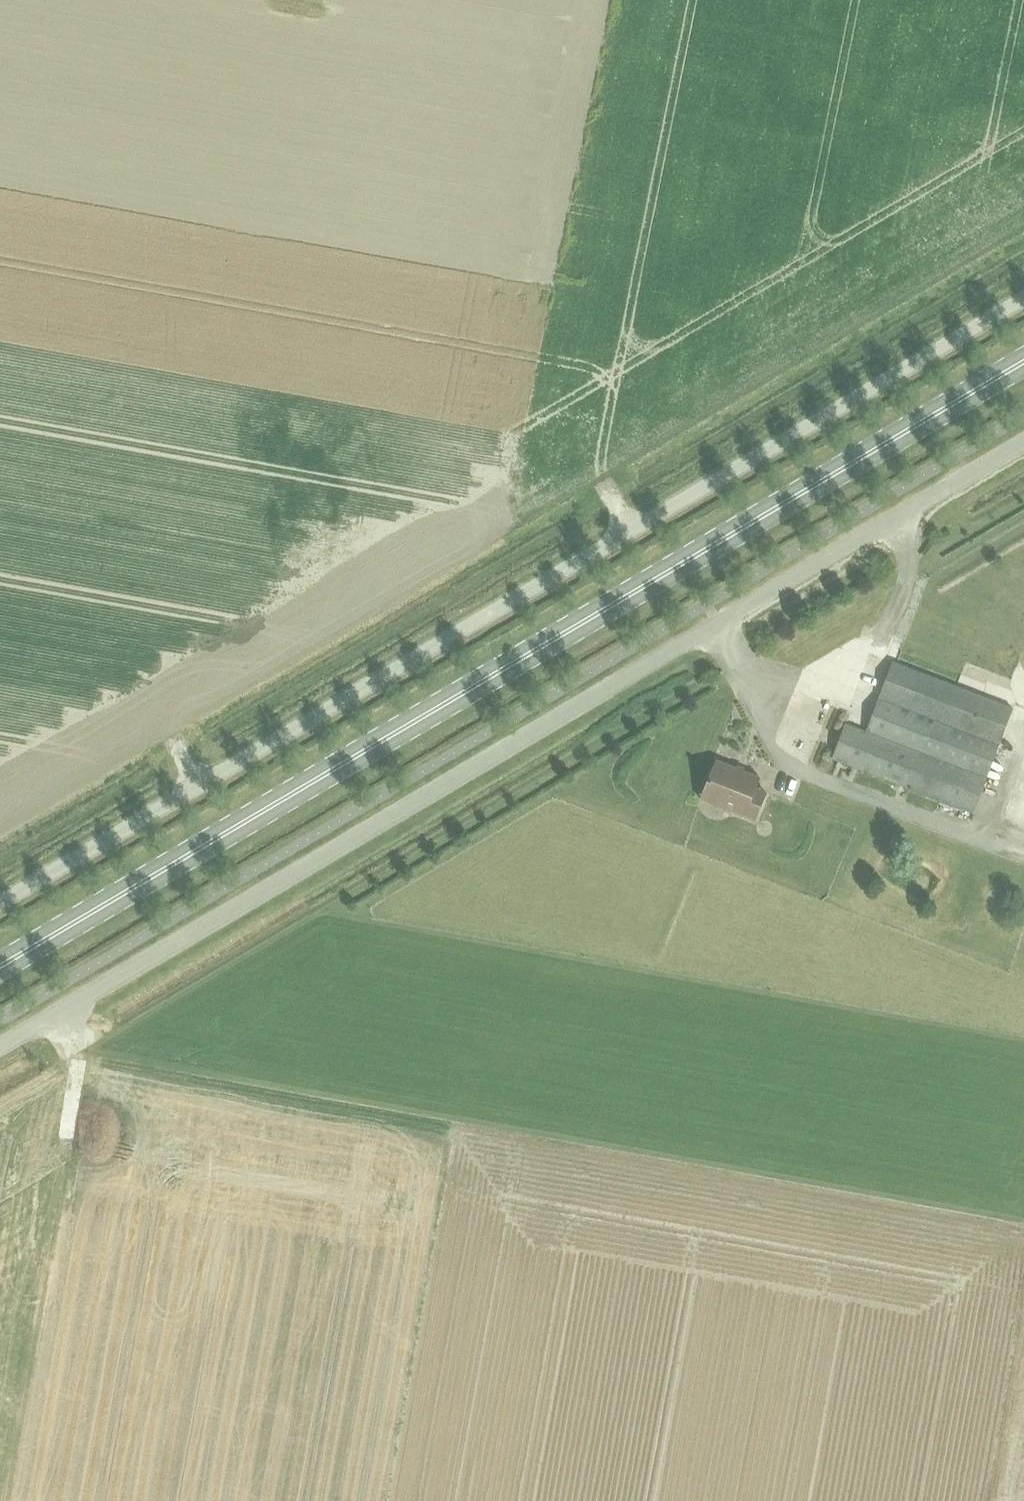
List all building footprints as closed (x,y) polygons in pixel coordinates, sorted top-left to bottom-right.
[(972,812),(1012,708),(893,662),(866,732),(846,724),(832,758),(972,812)] [(759,777),(716,760),(701,799),(755,820),(766,792),(755,788),(759,777)]
